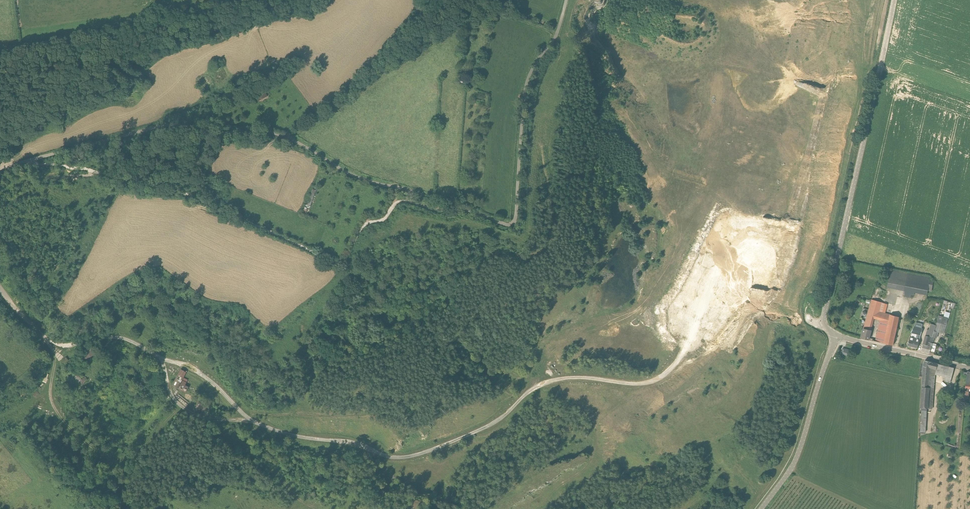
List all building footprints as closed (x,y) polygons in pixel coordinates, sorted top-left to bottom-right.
[(269,95),(265,88),(256,92),(259,99),(269,95)] [(316,190),(313,189),(306,205),(310,206),(316,190)] [(890,270),(888,286),(905,289),(904,296),(911,297),(911,294),(914,295),(915,292),(928,294),(928,290),(932,291),(933,284),(930,283),(931,276),(890,270)] [(872,300),(861,337),(861,338),(868,340),(874,318),(889,322),(884,343),(893,345),(899,317),(885,313),(887,304),(872,300)] [(928,345),(923,344),(921,351),(929,353),(930,351),(934,352),(936,344),(932,343),(934,338),(936,338),(938,332),(943,334),(948,318),(943,317),(938,315),(936,325),(932,337),(930,336),(928,345)] [(932,337),(936,325),(931,324),(929,330),(927,329),(923,344),(928,345),(930,336),(932,337)] [(909,337),(907,346),(917,348),(919,340),(915,339),(917,334),(920,335),(922,328),(914,326),(911,333),(912,333),(910,337),(909,337)] [(93,346),(81,351),(85,359),(96,354),(93,346)] [(66,357),(62,360),(68,367),(72,364),(72,365),(77,360),(74,357),(71,360),(70,359),(69,360),(66,357)] [(923,366),(921,401),(920,408),(921,408),(920,432),(925,432),(927,409),(928,409),(930,387),(928,387),(929,368),(936,369),(934,374),(946,377),(944,381),(950,382),(954,368),(925,360),(923,366)] [(78,374),(74,377),(81,386),(88,379),(85,376),(82,379),(78,374)] [(178,389),(183,378),(177,375),(172,386),(178,389)] [(188,387),(185,385),(188,380),(184,378),(181,383),(178,389),(185,393),(188,387)] [(207,407),(198,402),(195,407),(204,412),(207,407)]
